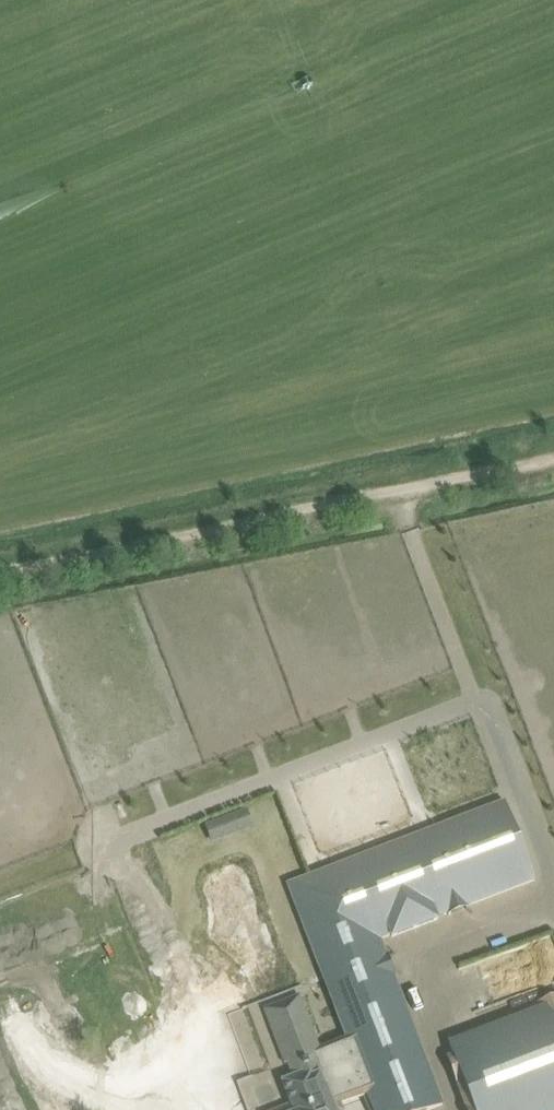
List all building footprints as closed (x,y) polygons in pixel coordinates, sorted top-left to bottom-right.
[(340,1103),(367,1093),(374,1109),(428,1109),(443,1104),(394,976),(396,975),(388,955),(386,955),(380,939),(391,935),(392,937),(438,919),(437,917),(448,913),(448,915),(468,908),(468,906),(535,880),(505,801),(287,885),(318,963),(322,961),(329,980),(339,976),(345,992),(335,996),(342,1013),(337,1015),(347,1039),(319,1050),(299,997),(265,1010),(286,1064),(289,1063),(295,1078),(283,1082),(292,1105),(280,1109),(342,1109),(340,1103)] [(475,1109),(553,1109),(553,1005),(450,1045),(475,1109)]
